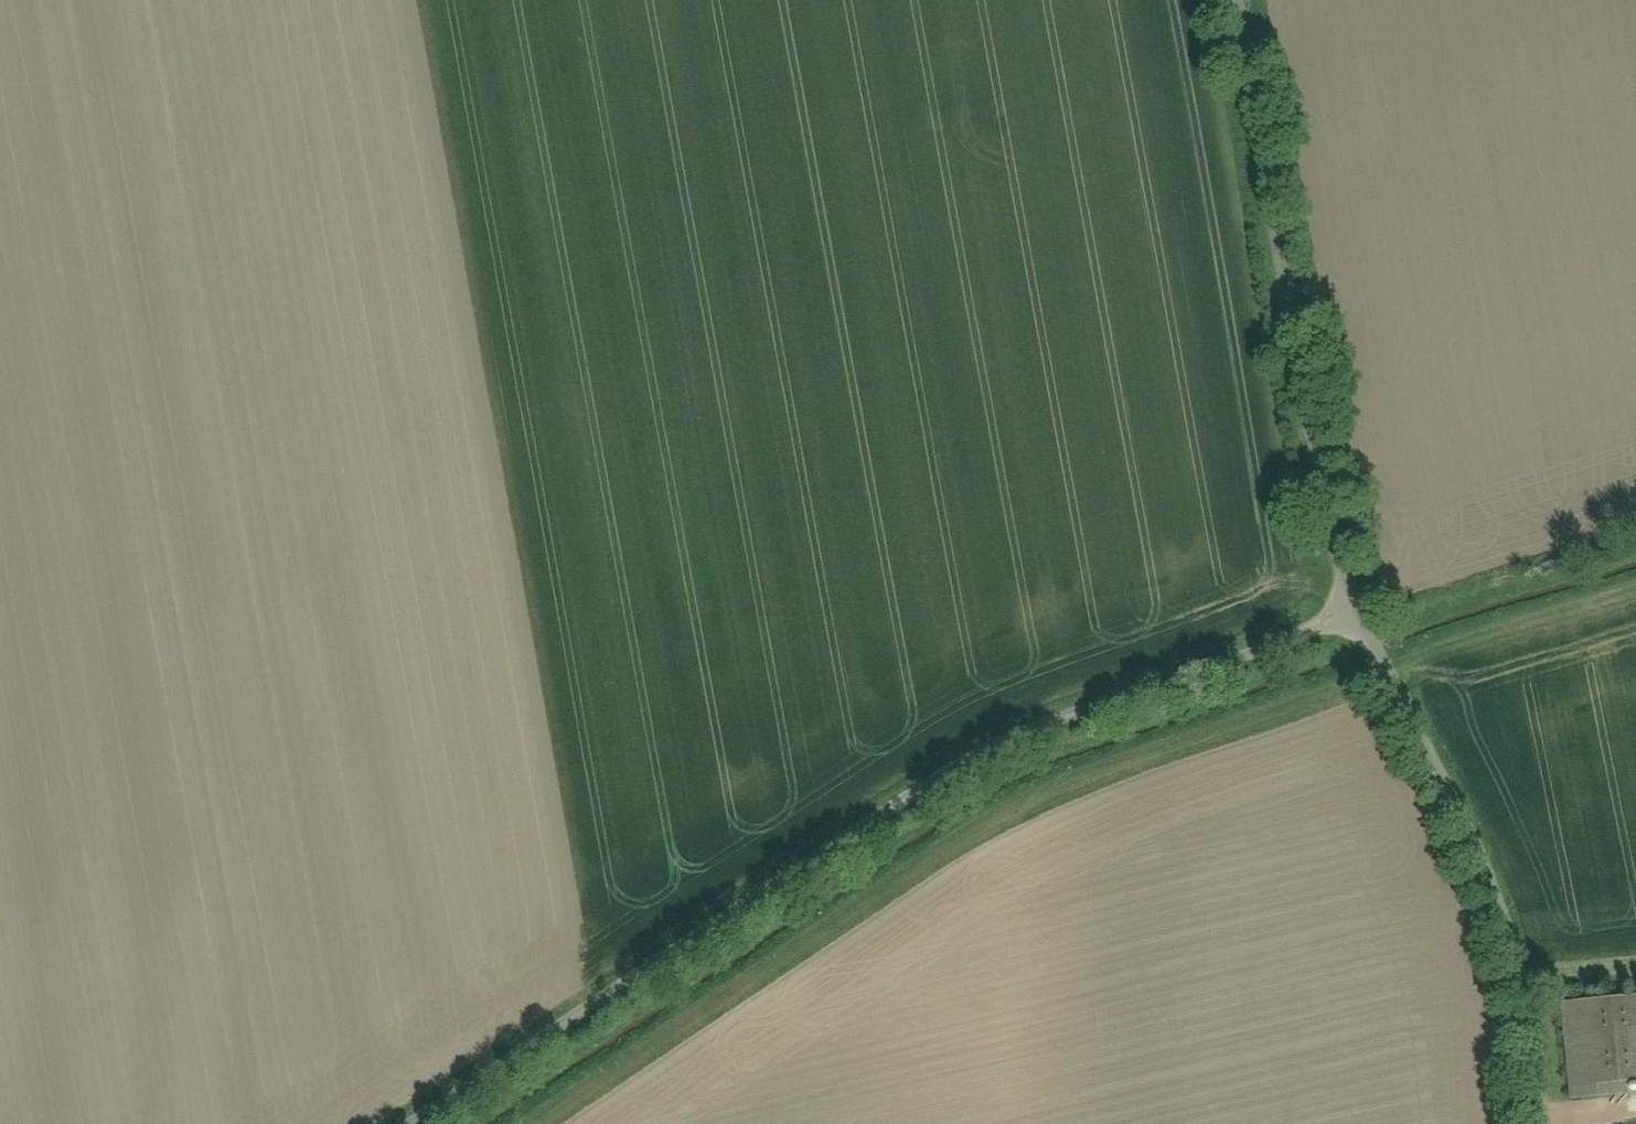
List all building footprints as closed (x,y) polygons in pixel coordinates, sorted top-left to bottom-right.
[(1570,1006),(1576,1091),(1635,1087),(1635,1002),(1570,1006)]
